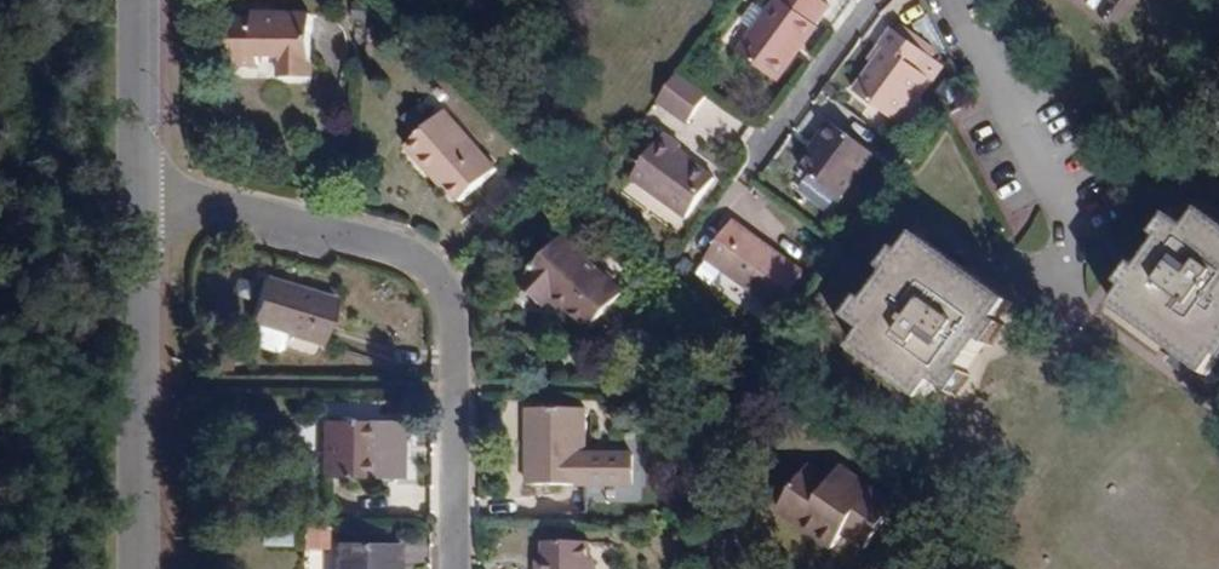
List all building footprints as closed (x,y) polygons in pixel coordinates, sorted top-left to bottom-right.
[(737,49),(776,77),(813,24),(810,19),(824,0),(770,0),(737,49)] [(285,11),(285,18),(257,17),(227,17),(228,62),(263,62),(263,54),(284,54),(285,75),(313,75),(312,11),(285,11)] [(884,48),(854,93),(893,120),(927,71),(921,66),(925,57),(885,31),(877,44),(884,48)] [(671,72),(651,103),(685,125),(705,94),(671,72)] [(834,93),(824,86),(817,95),(828,102),(834,93)] [(434,178),(436,176),(448,188),(462,203),(497,173),(448,114),(411,145),(421,158),(419,160),(434,178)] [(821,142),(800,173),(838,200),(870,153),(828,125),(817,139),(821,142)] [(659,134),(629,179),(680,217),(708,178),(673,152),(675,147),(659,134)] [(411,145),(408,147),(419,160),(421,158),(411,145)] [(434,178),(446,191),(448,188),(436,176),(434,178)] [(1119,306),(1210,368),(1218,355),(1218,221),(1204,211),(1191,228),(1172,215),(1158,236),(1164,240),(1145,267),(1140,264),(1125,284),(1131,288),(1119,306)] [(734,221),(708,260),(779,310),(805,272),(734,221)] [(544,307),(555,297),(590,330),(625,294),(565,237),(519,283),(544,307)] [(873,335),(863,352),(931,398),(944,379),(962,393),(976,373),(971,368),(988,339),(996,344),(1010,323),(1003,319),(1014,301),(922,238),(876,307),(869,303),(856,322),(873,335)] [(670,252),(664,260),(671,266),(677,258),(670,252)] [(266,277),(251,322),(323,344),(337,298),(266,277)] [(528,451),(535,452),(535,485),(586,486),(586,410),(528,409),(528,451)] [(324,422),(326,478),(372,477),(371,421),(324,422)] [(784,499),(809,517),(802,527),(832,549),(843,535),(865,550),(896,506),(841,466),(830,482),(807,466),(784,499)] [(784,499),(777,509),(802,527),(809,517),(784,499)] [(299,524),(300,548),(326,547),(325,524),(299,524)] [(258,543),(286,544),(287,528),(258,527),(258,543)] [(590,542),(544,542),(544,568),(590,568),(590,542)] [(334,568),(401,568),(402,544),(335,543),(334,568)]
